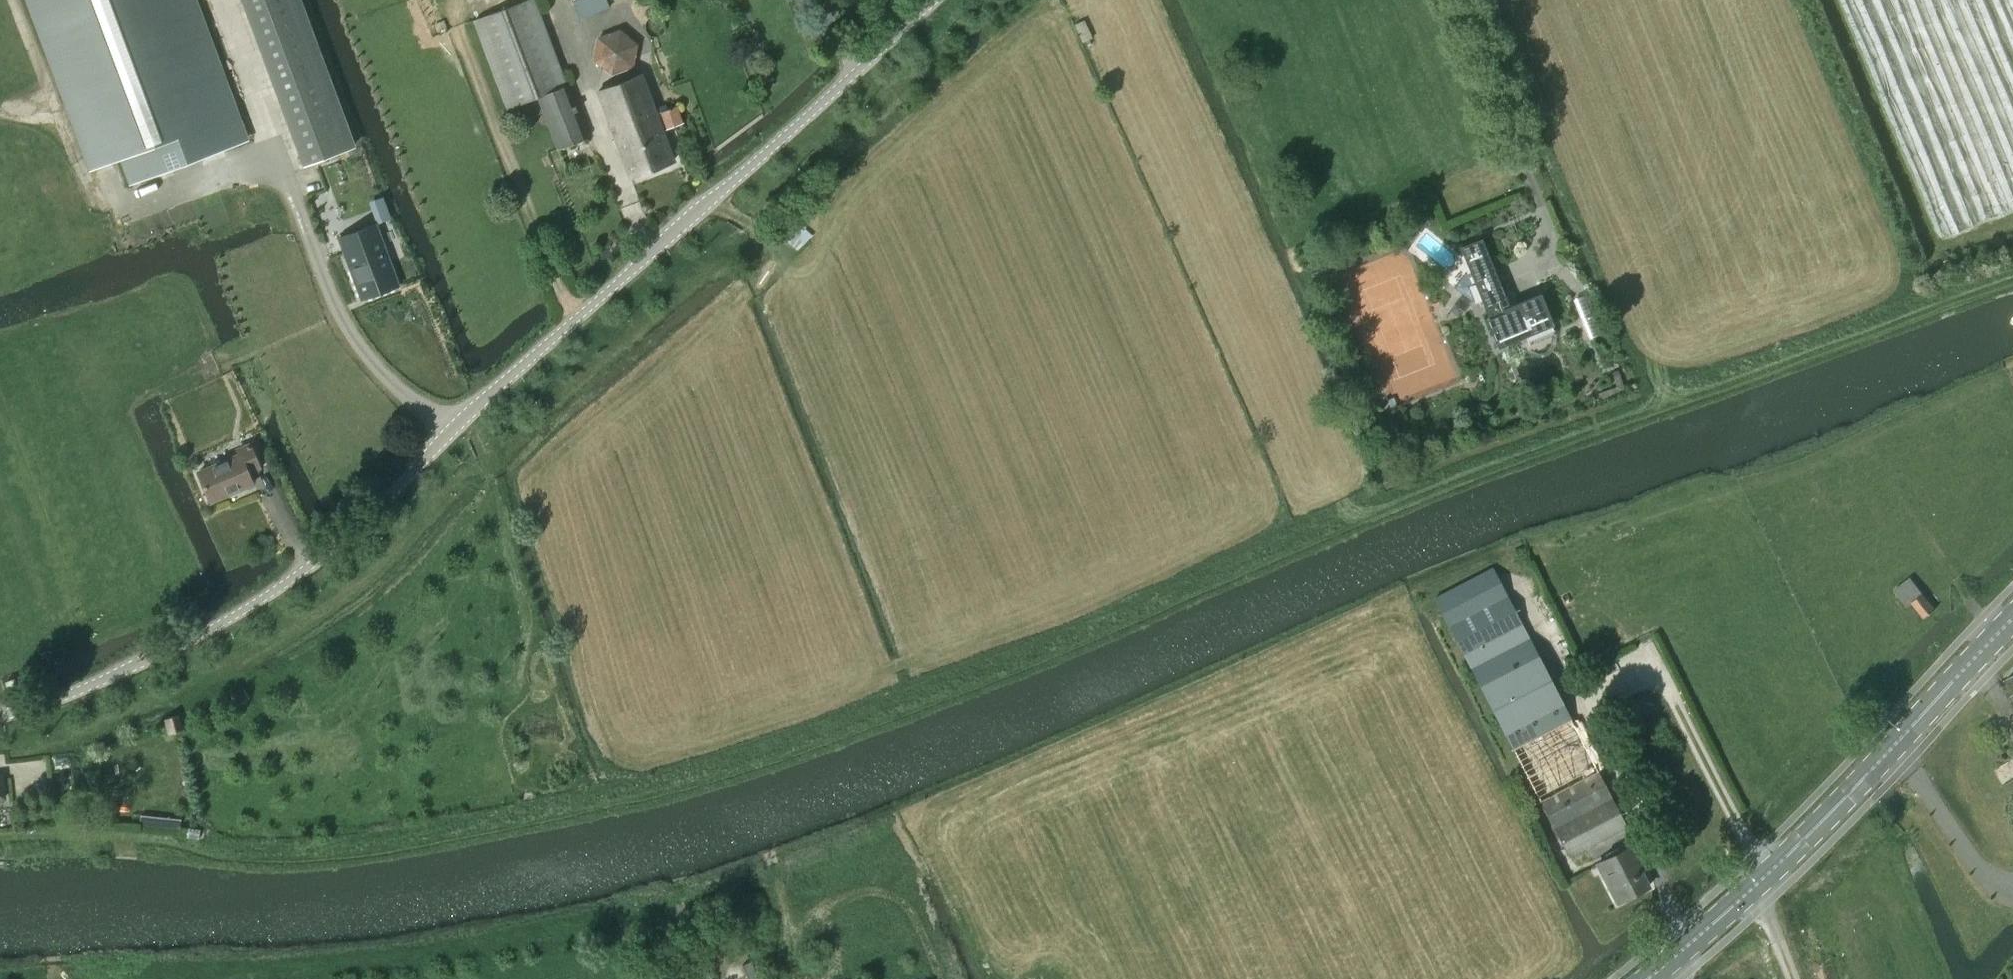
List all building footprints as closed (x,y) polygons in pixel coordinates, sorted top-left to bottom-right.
[(244,140),(192,0),(30,0),(92,167),(119,157),(129,183),(244,140)] [(352,146),(298,0),(245,0),(306,164),(352,146)] [(474,19),(508,107),(538,96),(557,148),(587,137),(535,0),(523,0),(474,19)] [(609,7),(607,0),(573,0),(580,18),(609,7)] [(618,27),(597,36),(593,59),(611,74),(634,66),(637,44),(618,27)] [(682,122),(675,105),(657,112),(642,71),(597,89),(630,177),(673,160),(662,130),(682,122)] [(387,208),(375,213),(379,222),(390,218),(387,208)] [(375,223),(339,237),(362,299),(398,285),(375,223)] [(1539,294),(1508,306),(1480,239),(1461,246),(1469,267),(1454,287),(1475,303),(1482,300),(1490,319),(1487,320),(1498,346),(1551,324),(1539,294)] [(261,467),(249,441),(235,447),(237,452),(197,469),(211,502),(253,483),(248,472),(261,467)] [(1569,857),(1626,827),(1493,567),(1435,597),(1569,857)] [(1913,603),(1924,618),(1935,609),(1923,592),(1922,593),(1910,576),(1893,589),(1907,607),(1913,603)] [(2004,679),(2012,698),(2012,674),(2004,679)] [(6,692),(16,689),(12,678),(2,681),(6,692)] [(177,714),(165,718),(170,732),(182,728),(177,714)] [(1616,904),(1650,886),(1641,870),(1645,868),(1633,844),(1596,863),(1616,904)]
